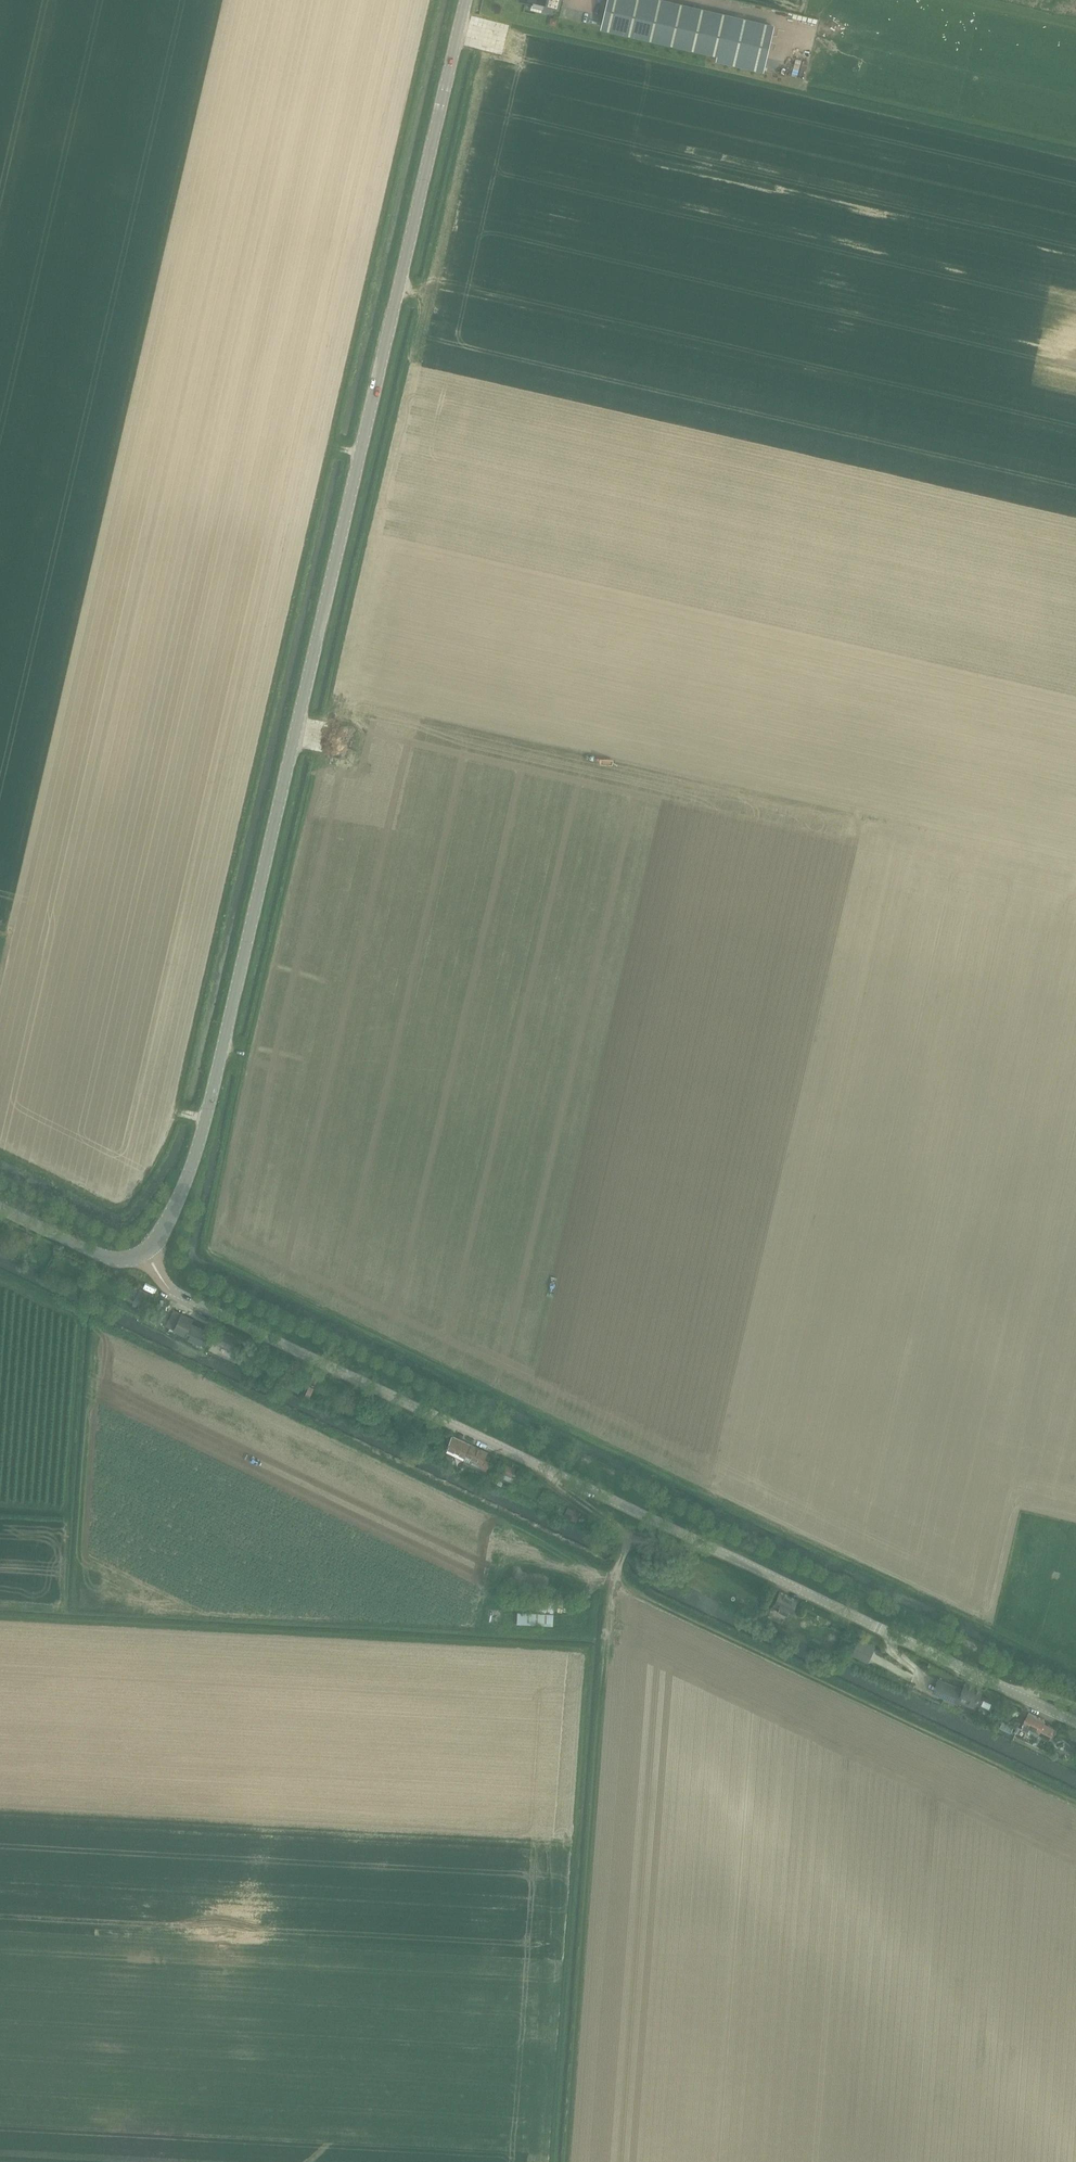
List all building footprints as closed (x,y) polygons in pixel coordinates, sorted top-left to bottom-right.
[(601,29),(717,56),(716,62),(764,73),(764,71),(775,25),(666,0),(608,0),(602,27),(601,29)] [(558,20),(551,18),(549,25),(556,27),(558,20)] [(140,1289),(136,1297),(146,1302),(150,1294),(140,1289)] [(209,1333),(191,1324),(193,1319),(175,1310),(167,1325),(203,1344),(209,1333)] [(241,1338),(220,1328),(216,1337),(237,1347),(241,1338)] [(293,1376),(288,1386),(288,1387),(299,1392),(304,1381),(293,1376)] [(309,1385),(305,1395),(310,1397),(314,1388),(309,1385)] [(453,1436),(447,1447),(449,1448),(447,1452),(469,1462),(469,1463),(485,1470),(489,1462),(485,1460),(488,1453),(453,1436)] [(503,1473),(501,1478),(502,1478),(510,1482),(512,1477),(514,1472),(516,1468),(507,1464),(503,1472),(503,1473)] [(568,1507),(564,1515),(576,1521),(580,1513),(568,1507)] [(798,1600),(780,1591),(774,1602),(781,1605),(778,1610),(787,1615),(790,1610),(792,1611),(798,1600)] [(553,1626),(554,1613),(519,1611),(518,1624),(553,1626)] [(859,1638),(851,1653),(868,1661),(875,1646),(859,1638)] [(939,1678),(932,1692),(958,1703),(959,1700),(974,1707),(977,1701),(983,1688),(967,1681),(963,1689),(939,1678)] [(991,1705),(984,1701),(981,1706),(989,1710),(991,1705)] [(1028,1731),(1030,1726),(1039,1730),(1037,1733),(1049,1739),(1051,1734),(1054,1729),(1055,1727),(1044,1722),(1045,1719),(1029,1712),(1021,1728),(1028,1731)] [(1002,1721),(1000,1727),(1011,1733),(1014,1727),(1002,1721)]
